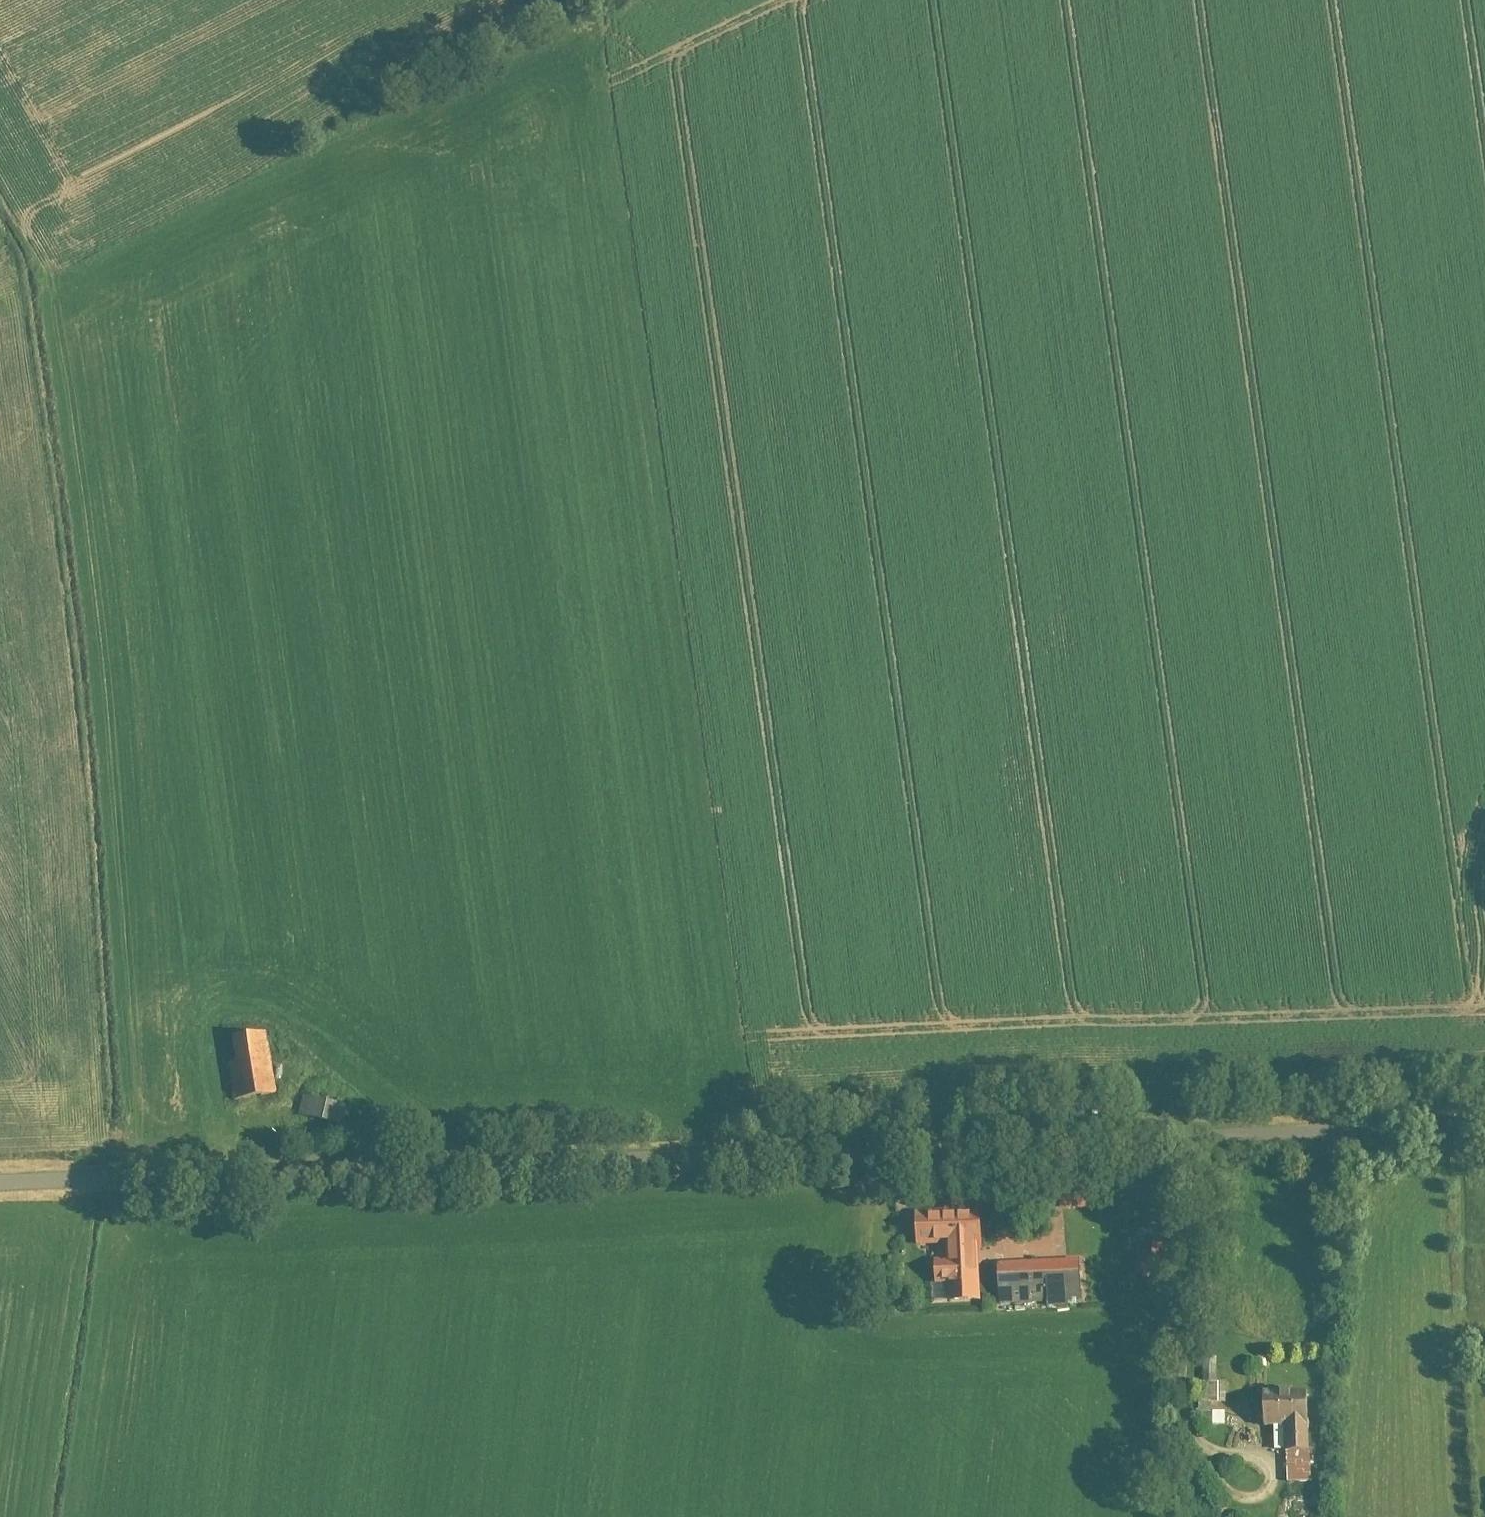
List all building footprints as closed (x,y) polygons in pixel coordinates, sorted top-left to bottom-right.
[(228,1043),(233,1069),(226,1070),(235,1110),(277,1101),(264,1036),(228,1043)] [(347,1107),(303,1099),(298,1127),(342,1135),(347,1107)] [(1065,1182),(1065,1213),(1111,1213),(1111,1182),(1065,1182)] [(905,1191),(904,1208),(920,1209),(921,1191),(905,1191)] [(938,1285),(958,1285),(958,1294),(982,1294),(981,1248),(988,1248),(987,1213),(924,1214),(925,1248),(957,1247),(957,1264),(938,1264),(938,1285)] [(1002,1263),(1004,1307),(1085,1303),(1083,1259),(1002,1263)] [(1150,1262),(1150,1280),(1173,1280),(1173,1261),(1150,1262)] [(1223,1366),(1206,1366),(1208,1404),(1224,1404),(1223,1366)] [(1291,1431),(1291,1498),(1316,1498),(1316,1431),(1322,1431),(1322,1396),(1269,1396),(1269,1431),(1291,1431)]
